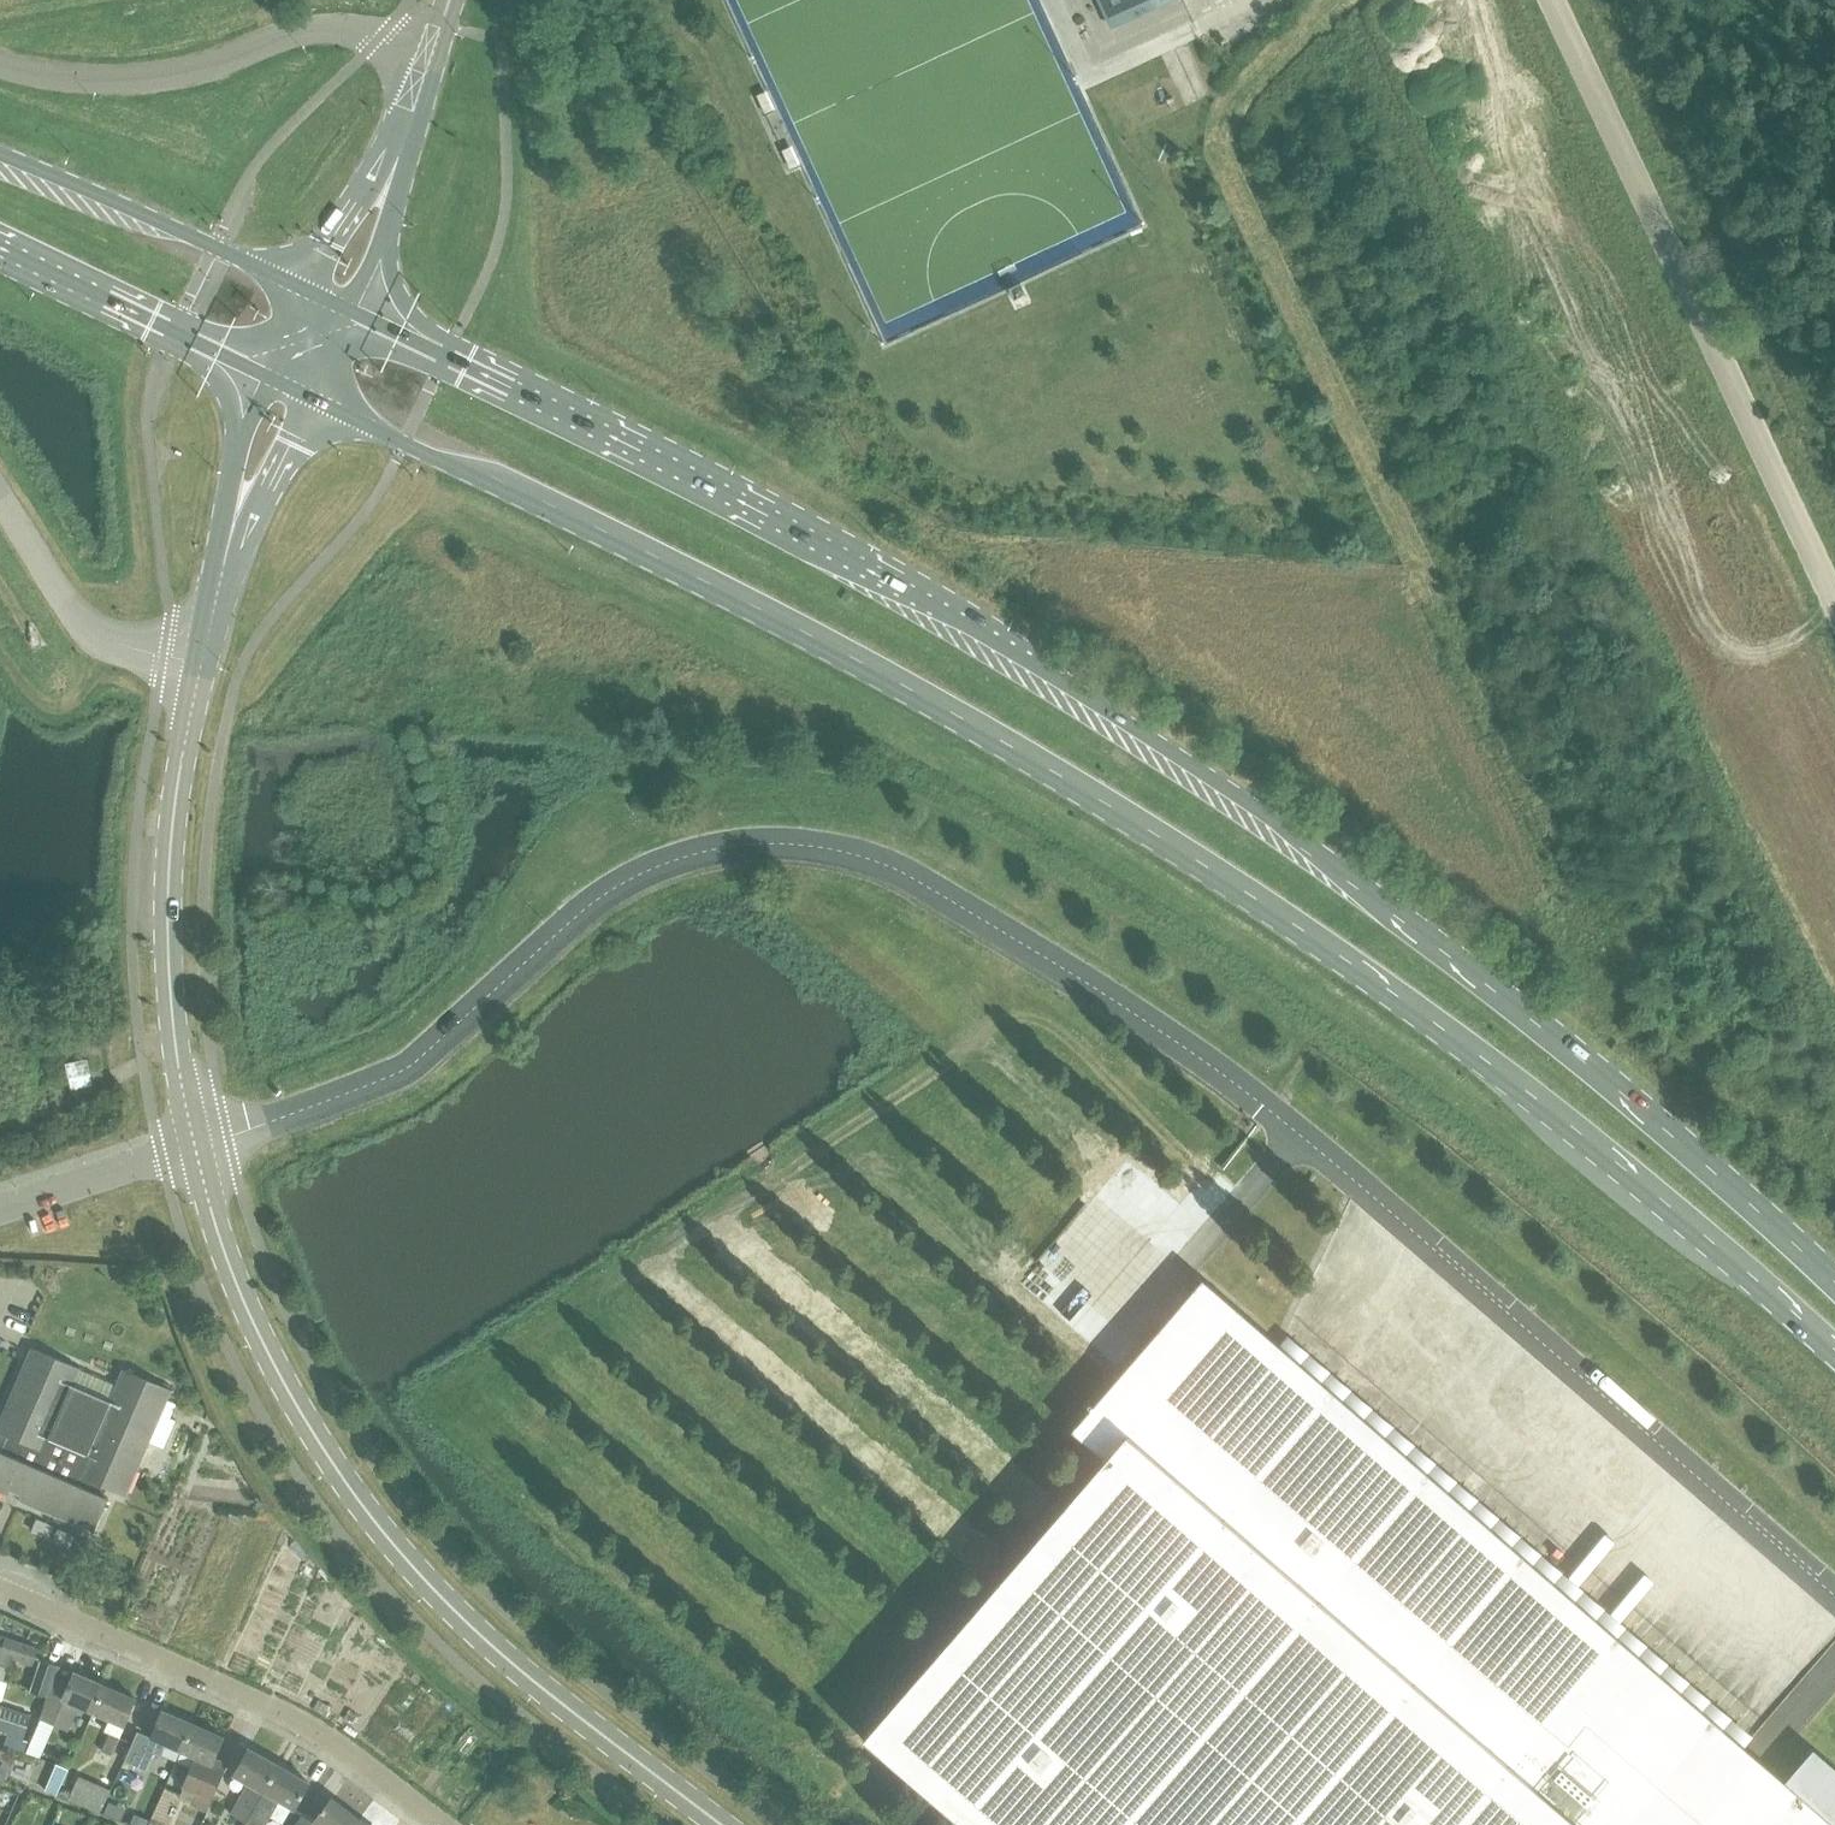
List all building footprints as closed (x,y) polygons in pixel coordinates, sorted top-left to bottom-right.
[(1113,27),(1171,0),(1101,0),(1113,27)] [(69,1077),(91,1073),(88,1059),(66,1064),(69,1077)] [(1202,1279),(1140,1352),(1072,1430),(1104,1459),(863,1738),(964,1824),(1834,1824),(1834,1779),(1813,1761),(1794,1783),(1795,1785),(1792,1789),(1734,1739),(1712,1720),(1691,1702),(1670,1683),(1648,1665),(1627,1647),(1606,1628),(1585,1610),(1563,1591),(1542,1573),(1521,1555),(1500,1536),(1477,1517),(1457,1500),(1436,1481),(1416,1464),(1394,1446),(1373,1427),(1352,1409),(1331,1391),(1308,1371),(1287,1352),(1202,1279)] [(1345,1310),(1314,1350),(1332,1363),(1362,1323),(1345,1310)] [(8,1495),(12,1486),(23,1491),(19,1500),(94,1532),(109,1498),(104,1496),(108,1488),(126,1496),(149,1442),(155,1430),(160,1417),(164,1409),(167,1401),(172,1390),(124,1369),(118,1384),(81,1368),(33,1347),(0,1424),(0,1432),(8,1436),(1,1451),(0,1451),(0,1491),(8,1495)] [(145,1469),(164,1475),(172,1447),(153,1441),(145,1469)] [(1664,1586),(1634,1625),(1648,1635),(1678,1596),(1664,1586)] [(10,1667),(14,1658),(32,1664),(37,1645),(7,1636),(4,1647),(0,1646),(0,1664),(10,1667)] [(29,1690),(48,1696),(60,1664),(41,1657),(29,1690)] [(57,1675),(48,1696),(39,1718),(67,1730),(77,1706),(93,1713),(105,1687),(73,1673),(69,1681),(57,1675)] [(136,1700),(105,1687),(93,1713),(108,1719),(104,1729),(109,1731),(100,1751),(113,1756),(121,1737),(125,1727),(136,1700)] [(23,1753),(28,1740),(23,1738),(31,1714),(0,1704),(0,1731),(7,1734),(3,1746),(23,1753)] [(181,1751),(193,1725),(162,1711),(150,1737),(137,1732),(125,1760),(146,1770),(154,1752),(161,1755),(165,1744),(181,1751)] [(193,1725),(181,1751),(194,1757),(181,1786),(182,1787),(178,1797),(192,1803),(191,1804),(206,1811),(222,1775),(228,1762),(216,1756),(224,1738),(193,1725)] [(33,1735),(25,1751),(38,1757),(46,1741),(33,1735)] [(264,1792),(279,1765),(248,1748),(233,1776),(247,1783),(230,1813),(238,1818),(247,1822),(264,1792)] [(56,1762),(44,1788),(57,1794),(68,1767),(56,1762)] [(247,1822),(252,1824),(266,1824),(279,1801),(294,1809),(309,1782),(279,1765),(264,1792),(247,1822)] [(110,1790),(79,1777),(69,1800),(100,1813),(110,1790)] [(359,1818),(333,1798),(316,1819),(305,1811),(294,1824),(354,1824),(359,1818)] [(133,1816),(133,1802),(112,1802),(112,1816),(133,1816)] [(137,1813),(132,1822),(138,1824),(144,1824),(147,1817),(137,1813)]
